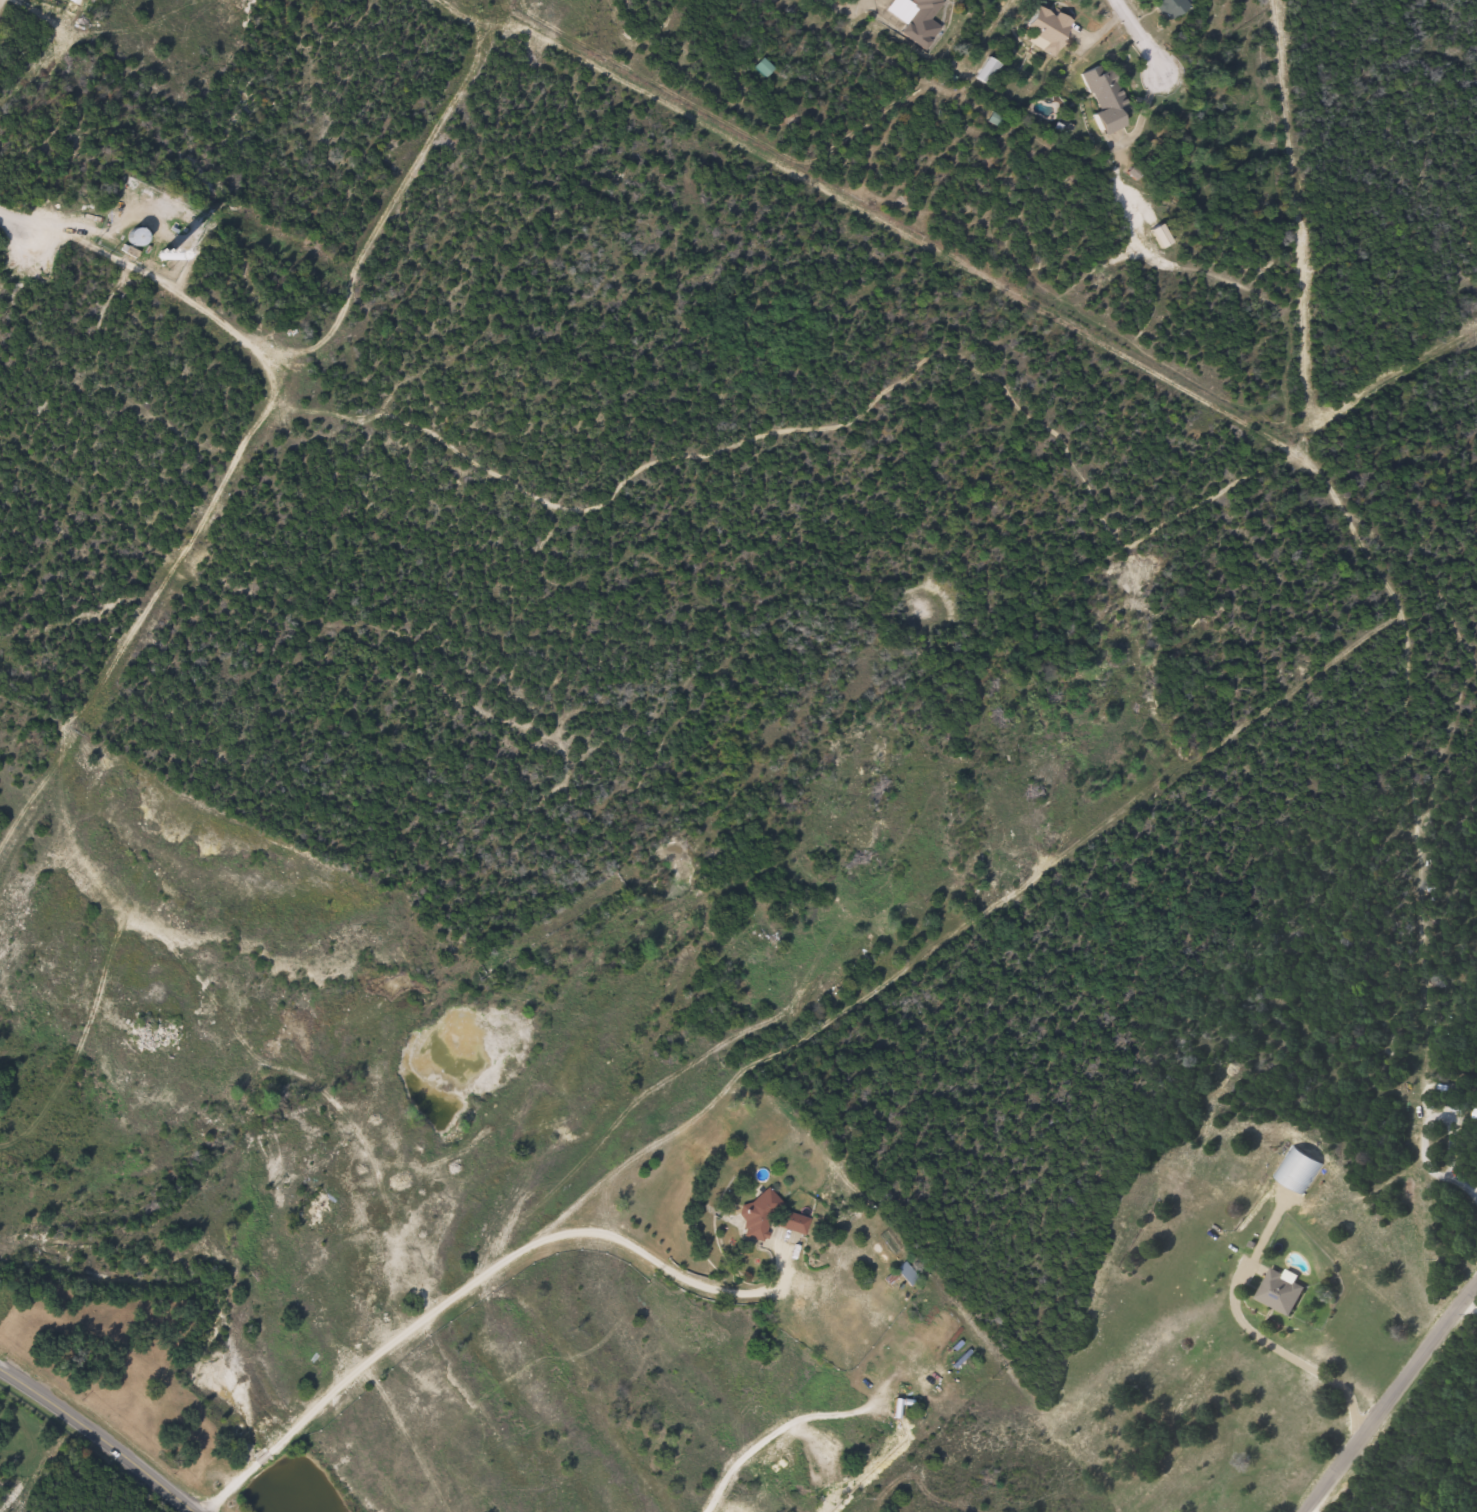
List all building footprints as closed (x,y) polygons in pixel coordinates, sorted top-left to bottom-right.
[(885,11),(892,0),(942,0),(930,19),(942,27),(926,52),(898,33),(904,24),(885,11)] [(1164,21),(1149,0),(1179,0),(1184,7),(1164,21)] [(1058,51),(1019,36),(1030,5),(1069,20),(1058,51)] [(997,65),(985,86),(972,78),(984,57),(997,65)] [(1085,115),(1095,110),(1078,72),(1103,61),(1121,102),(1111,106),(1120,126),(1095,137),(1085,115)] [(138,244),(123,246),(121,231),(136,229),(138,244)] [(1470,1105),(1476,1106),(1476,1129),(1466,1127),(1470,1105)] [(289,1216),(315,1190),(333,1208),(308,1234),(289,1216)] [(739,1204),(749,1207),(755,1190),(777,1197),(762,1243),(737,1235),(742,1221),(734,1219),(739,1204)] [(809,1220),(804,1236),(774,1226),(779,1210),(809,1220)] [(1290,1317),(1252,1301),(1266,1270),(1303,1286),(1290,1317)]
